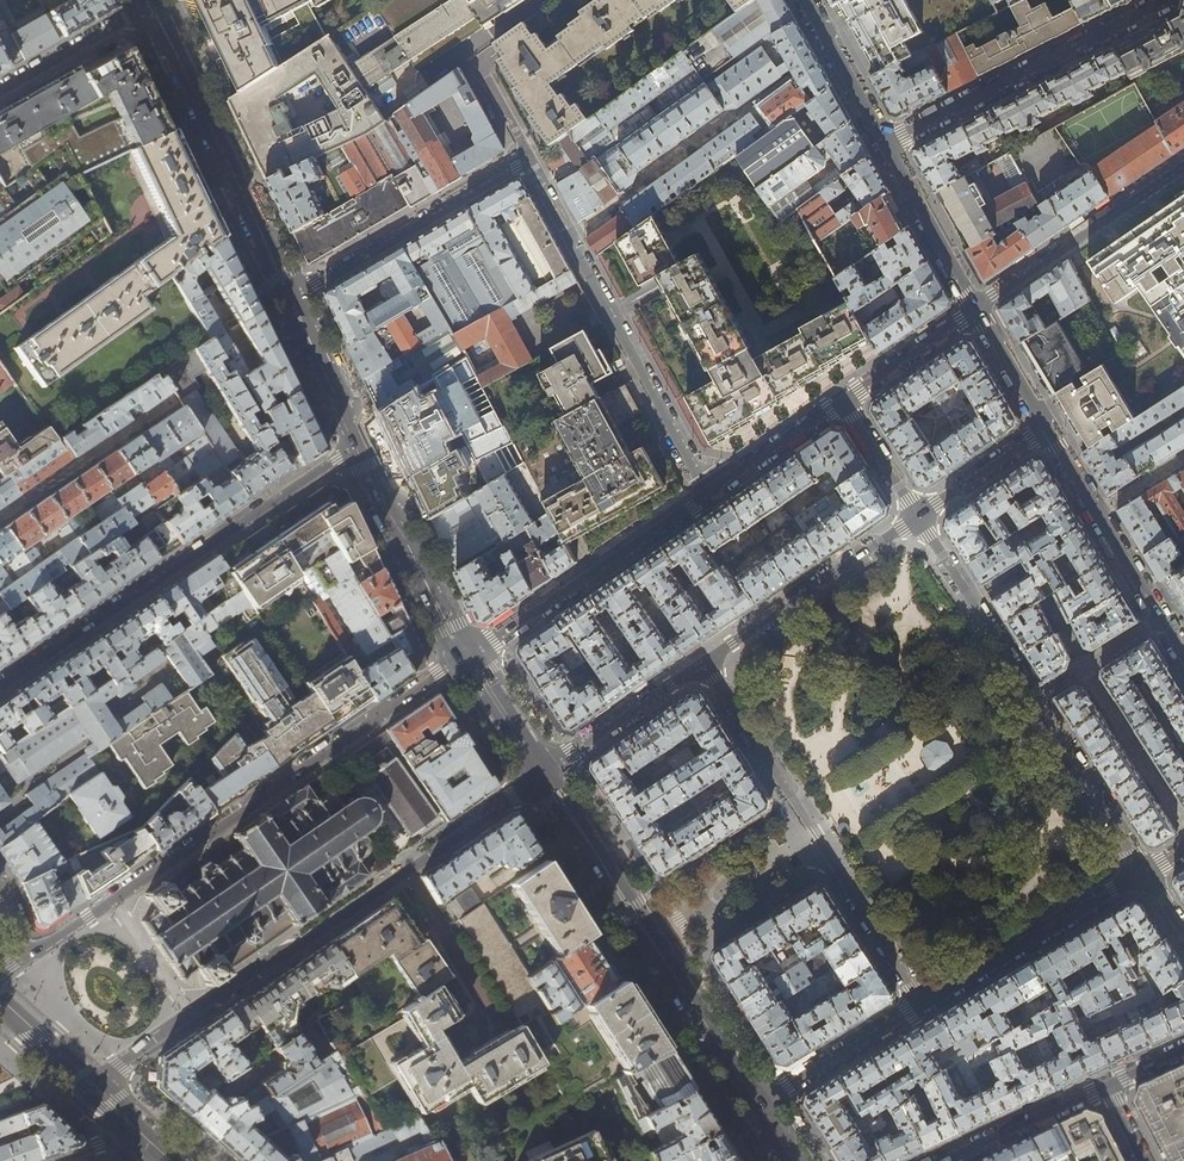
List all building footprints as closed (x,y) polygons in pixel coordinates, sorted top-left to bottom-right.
[(0,0),(0,15),(10,35),(16,31),(0,0)] [(51,12),(64,4),(64,3),(62,0),(44,0),(51,12)] [(64,3),(64,4),(51,12),(50,13),(63,38),(85,25),(115,9),(111,0),(70,0),(64,3)] [(226,72),(232,85),(243,80),(246,89),(326,37),(309,4),(294,12),(300,24),(269,40),(265,31),(262,24),(308,0),(250,0),(204,0),(204,1),(228,49),(230,53),(219,58),(226,72)] [(376,5),(396,37),(351,66),(345,57),(353,52),(339,29),(326,37),(246,89),(237,95),(231,99),(247,134),(265,171),(269,179),(285,171),(295,167),(368,133),(386,120),(368,93),(374,89),(379,95),(397,84),(392,77),(393,77),(391,74),(411,61),(418,70),(483,28),(481,24),(482,25),(484,25),(486,30),(494,25),(491,21),(507,11),(507,12),(525,0),(384,0),(376,5)] [(581,11),(583,15),(570,24),(572,27),(559,36),(561,40),(549,49),(537,33),(534,36),(524,22),(494,43),(497,47),(502,54),(504,57),(498,61),(518,87),(515,89),(519,95),(533,115),(531,117),(538,127),(551,146),(588,119),(577,103),(573,107),(564,94),(560,96),(552,84),(580,64),(579,63),(605,45),(607,48),(634,29),(632,26),(644,17),(646,18),(658,10),(660,12),(678,0),(597,0),(581,11)] [(737,12),(588,119),(551,146),(540,153),(542,156),(549,169),(550,172),(573,159),(581,170),(557,184),(563,195),(574,215),(578,223),(596,212),(595,209),(608,201),(608,202),(633,182),(637,172),(654,160),(709,121),(725,109),(731,108),(737,108),(765,88),(791,70),(793,74),(796,80),(776,94),(736,124),(690,158),(643,191),(621,208),(621,209),(615,218),(609,222),(595,232),(593,230),(589,233),(591,235),(587,238),(596,256),(604,251),(618,241),(636,228),(654,214),(651,209),(656,206),(659,211),(694,186),(691,181),(696,178),(699,182),(734,156),(728,148),(732,145),(739,153),(758,140),(753,134),(759,130),(763,136),(832,87),(816,58),(801,31),(784,0),(754,0),(737,12)] [(737,12),(754,0),(729,0),(737,12)] [(841,1),(852,20),(867,48),(880,72),(925,49),(957,33),(997,13),(993,4),(991,0),(844,0),(841,1)] [(1082,23),(1076,11),(1055,22),(1053,19),(1045,4),(1032,10),(1027,0),(1022,0),(1010,6),(1020,27),(1013,31),(1010,29),(997,36),(996,39),(977,48),(974,44),(964,48),(979,76),(1003,64),(1015,58),(1082,23)] [(1070,1),(1074,8),(1076,11),(1082,23),(1090,19),(1123,3),(1128,0),(1072,0),(1070,1)] [(1179,14),(1138,35),(1113,48),(1129,73),(1133,80),(1148,72),(1183,52),(1183,0),(1179,14)] [(1055,22),(1076,11),(1074,8),(1053,19),(1055,22)] [(16,31),(10,35),(23,60),(45,48),(63,38),(50,13),(16,31)] [(23,60),(10,35),(0,15),(0,73),(23,60)] [(964,48),(957,33),(925,49),(947,92),(953,89),(979,76),(964,48)] [(16,143),(31,170),(34,167),(64,146),(79,175),(129,151),(173,130),(169,121),(149,80),(136,51),(121,47),(107,55),(79,71),(77,67),(73,69),(41,87),(3,109),(0,110),(0,152),(16,143)] [(1113,81),(1129,73),(1113,48),(1073,68),(1012,99),(963,124),(977,150),(979,154),(988,149),(986,145),(998,139),(997,136),(1006,132),(1007,134),(1020,128),(1022,133),(1029,129),(1030,131),(1035,128),(1034,127),(1041,123),(1039,118),(1051,112),(1050,110),(1059,105),(1060,108),(1073,101),(1075,106),(1094,97),(1092,92),(1104,86),(1103,83),(1112,79),(1113,81)] [(947,92),(925,49),(880,72),(870,77),(889,111),(891,114),(895,115),(900,116),(921,105),(947,92)] [(434,194),(438,192),(458,181),(462,178),(461,175),(470,169),(505,149),(498,137),(494,130),(471,87),(460,68),(396,113),(436,181),(429,185),(434,194)] [(842,105),(832,87),(763,136),(758,140),(739,153),(736,155),(758,188),(851,122),(842,105)] [(1156,121),(1158,126),(1173,153),(1183,146),(1183,102),(1156,121)] [(1046,125),(1049,130),(1055,127),(1076,116),(1073,110),(1046,125)] [(386,120),(368,133),(393,175),(410,205),(412,207),(430,197),(434,194),(429,185),(389,118),(386,120)] [(863,143),(851,122),(758,188),(781,221),(798,209),(836,181),(832,176),(829,175),(812,187),(806,180),(825,166),(826,159),(832,155),(846,174),(850,171),(856,167),(871,156),(863,143)] [(957,160),(977,150),(963,124),(932,140),(917,148),(916,153),(915,156),(923,172),(935,193),(941,190),(971,174),(985,166),(981,158),(958,169),(955,163),(948,161),(949,158),(957,160)] [(1168,157),(1173,153),(1158,126),(1092,170),(1109,197),(1117,192),(1168,157)] [(177,139),(173,130),(129,151),(171,238),(169,239),(168,238),(13,349),(41,388),(149,311),(140,297),(170,276),(170,275),(177,270),(224,237),(211,210),(177,139)] [(368,133),(295,167),(298,173),(288,178),(285,171),(269,179),(281,204),(292,228),(294,232),(325,214),(319,201),(322,200),(320,196),(317,197),(314,190),(312,191),(309,184),(311,182),(313,182),(326,176),(339,206),(393,175),(368,133)] [(5,282),(17,300),(23,296),(13,282),(28,271),(38,285),(49,277),(39,263),(59,248),(69,263),(80,255),(70,240),(87,228),(97,242),(109,234),(92,201),(80,207),(70,194),(85,187),(79,175),(64,146),(34,167),(47,185),(32,195),(19,178),(8,186),(20,204),(5,214),(0,207),(0,275),(5,282)] [(1025,184),(1008,154),(996,160),(1013,190),(1025,184)] [(854,175),(853,176),(850,171),(846,174),(836,181),(798,209),(817,243),(853,218),(884,196),(890,192),(880,174),(871,156),(856,167),(859,172),(858,173),(856,173),(855,174),(854,175)] [(1080,165),(1083,169),(1086,167),(1090,172),(1092,170),(1090,166),(1088,165),(1086,164),(1083,164),(1080,165)] [(1086,167),(1083,169),(1080,170),(1082,173),(1084,172),(1086,174),(1065,189),(1059,180),(1043,191),(1068,226),(1088,212),(1109,197),(1092,170),(1090,172),(1086,167)] [(980,190),(971,174),(941,190),(944,195),(973,247),(993,236),(1017,224),(1026,219),(1042,211),(1034,197),(1026,184),(1025,184),(1013,190),(982,207),(975,193),(980,190)] [(378,224),(410,205),(393,175),(339,206),(325,214),(294,232),(308,260),(310,264),(378,224)] [(520,299),(571,270),(559,248),(533,200),(520,178),(490,196),(468,209),(520,299)] [(1043,191),(1034,197),(1042,211),(1044,214),(1040,217),(1038,217),(1034,218),(1034,220),(1029,224),(1026,219),(1017,224),(1020,230),(1034,249),(1050,237),(1068,226),(1043,191)] [(873,232),(877,239),(881,246),(887,242),(896,236),(903,231),(896,218),(884,196),(853,218),(858,225),(860,228),(866,224),(865,222),(869,219),(876,231),(873,232)] [(1183,254),(1183,196),(1162,211),(1117,242),(1088,261),(1115,301),(1142,283),(1183,343),(1183,269),(1177,259),(1183,254)] [(415,240),(404,247),(433,296),(455,335),(456,335),(520,299),(468,209),(448,220),(440,225),(415,240)] [(636,228),(618,241),(642,285),(661,275),(663,280),(668,289),(670,293),(718,380),(687,397),(693,408),(712,442),(735,429),(734,426),(757,413),(756,411),(781,396),(780,394),(786,391),(803,381),(802,379),(824,367),(823,365),(837,357),(846,352),(845,350),(869,336),(855,311),(849,300),(801,327),(804,332),(757,357),(700,253),(681,264),(654,214),(636,228)] [(853,228),(858,225),(853,218),(817,243),(836,277),(856,264),(868,255),(881,246),(877,239),(873,242),(873,241),(866,245),(853,228)] [(903,231),(896,236),(900,244),(891,249),(887,242),(881,246),(868,255),(871,261),(878,258),(887,275),(867,285),(856,264),(836,277),(849,300),(855,311),(892,286),(900,281),(906,277),(902,270),(912,264),(914,268),(911,269),(913,272),(929,262),(919,244),(910,227),(903,231)] [(998,246),(993,236),(973,247),(967,250),(983,280),(985,283),(1010,266),(1034,249),(1020,230),(1003,242),(1002,244),(998,246)] [(237,263),(224,237),(177,270),(180,275),(182,275),(181,281),(175,284),(187,304),(199,296),(191,282),(193,277),(204,270),(212,283),(211,285),(201,291),(205,296),(216,289),(242,274),(237,263)] [(375,331),(388,323),(433,296),(404,247),(391,254),(326,292),(339,320),(351,345),(375,331)] [(1023,292),(1031,304),(1049,292),(1063,318),(1091,300),(1076,270),(1070,259),(1055,269),(1023,292)] [(929,262),(913,272),(906,277),(900,281),(909,297),(906,298),(902,294),(898,297),(916,330),(929,321),(949,307),(950,301),(929,262)] [(571,270),(520,299),(456,335),(464,350),(487,337),(502,364),(478,377),(484,387),(532,360),(508,316),(516,317),(578,283),(571,270)] [(254,300),(242,274),(216,289),(233,317),(231,321),(229,320),(223,325),(227,331),(238,324),(259,311),(254,300)] [(897,342),(916,330),(898,297),(892,286),(855,311),(869,336),(879,355),(897,342)] [(1045,328),(1031,304),(1023,292),(1020,294),(999,308),(1011,329),(1019,344),(1045,328)] [(222,333),(199,296),(187,304),(209,340),(210,341),(222,333)] [(455,335),(433,296),(388,323),(406,353),(410,351),(428,382),(467,356),(464,350),(456,335),(455,335)] [(580,298),(588,313),(593,310),(585,296),(580,298)] [(272,337),(259,311),(238,324),(262,364),(246,373),(222,333),(210,341),(255,416),(298,392),(272,337)] [(1081,369),(1056,322),(1045,328),(1019,344),(1028,358),(1046,390),(1053,386),(1057,392),(1072,383),(1072,379),(1073,375),(1074,374),(1075,372),(1081,369)] [(364,378),(394,361),(386,348),(388,347),(386,344),(384,345),(375,331),(351,345),(349,347),(362,374),(364,378)] [(602,397),(616,390),(609,376),(613,374),(611,369),(601,351),(597,354),(585,331),(554,348),(562,363),(541,375),(553,397),(557,395),(569,416),(602,397)] [(209,340),(160,372),(163,377),(172,391),(183,406),(223,464),(247,499),(253,495),(261,489),(269,484),(277,479),(285,473),(289,471),(275,450),(265,456),(261,451),(272,444),(255,416),(210,341),(209,340)] [(953,348),(944,353),(954,370),(960,366),(964,374),(959,378),(960,381),(961,382),(987,366),(980,354),(973,342),(964,340),(953,348)] [(960,381),(959,378),(954,370),(944,353),(934,360),(918,371),(945,414),(954,408),(960,381)] [(478,377),(467,356),(428,382),(418,389),(381,413),(395,443),(411,476),(467,445),(488,485),(524,463),(515,446),(484,387),(478,377)] [(394,361),(364,378),(372,395),(378,406),(381,413),(418,389),(412,379),(400,387),(391,373),(404,365),(400,358),(394,361)] [(15,386),(0,365),(0,396),(15,386)] [(1091,448),(1133,420),(1101,365),(1072,383),(1057,392),(1062,401),(1078,427),(1091,448)] [(1004,394),(1002,392),(987,366),(961,382),(960,381),(954,408),(981,414),(978,409),(1004,394)] [(945,414),(918,371),(908,378),(893,388),(905,407),(910,415),(937,420),(945,414)] [(154,403),(172,391),(163,377),(158,380),(155,376),(90,419),(104,437),(129,420),(122,411),(129,407),(134,403),(141,412),(154,403)] [(625,384),(616,390),(602,397),(569,416),(515,446),(524,463),(551,513),(564,539),(571,535),(578,531),(591,552),(625,529),(683,489),(671,466),(665,455),(640,412),(637,407),(628,389),(625,384)] [(1057,392),(1053,386),(1046,390),(1048,393),(1051,391),(1053,395),(1057,392)] [(1133,420),(1091,448),(1083,453),(1091,466),(1109,497),(1131,481),(1160,463),(1183,448),(1183,387),(1133,420)] [(900,410),(905,407),(893,388),(883,395),(873,402),(872,406),(871,411),(879,423),(887,435),(913,419),(910,415),(904,418),(900,410)] [(313,423),(298,392),(255,416),(272,444),(275,450),(289,471),(289,472),(318,454),(325,449),(313,423)] [(978,409),(981,414),(986,410),(991,418),(985,422),(996,441),(1008,433),(1016,427),(1018,418),(1011,407),(1004,394),(978,409)] [(183,406),(168,416),(151,428),(138,437),(155,461),(163,473),(177,494),(188,487),(223,464),(183,406)] [(985,422),(981,414),(954,408),(945,414),(948,419),(956,431),(972,457),(982,451),(996,441),(985,422)] [(936,427),(948,419),(945,414),(937,420),(936,427)] [(83,451),(104,437),(90,419),(81,426),(84,430),(73,438),(70,433),(64,437),(61,439),(73,458),(83,451)] [(913,419),(887,435),(893,446),(904,462),(930,446),(931,447),(934,435),(925,437),(913,419)] [(64,437),(53,438),(45,428),(17,447),(0,427),(0,480),(6,476),(61,439),(64,437)] [(818,440),(797,455),(813,479),(826,470),(832,471),(841,485),(866,469),(851,446),(842,431),(838,431),(833,430),(818,440)] [(956,431),(931,447),(933,451),(938,458),(948,474),(963,464),(972,457),(956,431)] [(129,443),(116,452),(133,476),(155,461),(138,437),(129,443)] [(61,466),(73,458),(61,439),(6,476),(19,494),(29,487),(61,466)] [(431,519),(488,485),(467,445),(411,476),(414,482),(431,519)] [(928,454),(933,451),(931,447),(930,446),(904,462),(912,474),(919,486),(928,488),(941,479),(948,474),(938,458),(932,461),(928,454)] [(106,459),(94,467),(111,490),(125,481),(131,490),(117,499),(134,524),(156,509),(141,488),(133,476),(116,452),(106,459)] [(777,468),(763,478),(782,505),(815,482),(813,479),(797,455),(777,468)] [(1019,469),(1003,480),(1017,501),(1021,498),(1019,496),(1018,496),(1016,494),(1030,485),(1032,486),(1033,485),(1036,490),(1054,479),(1043,460),(1034,458),(1019,469)] [(551,513),(524,463),(488,485),(431,519),(443,543),(454,566),(504,537),(507,542),(508,542),(528,528),(536,523),(540,520),(551,513)] [(223,464),(188,487),(213,522),(232,509),(247,499),(223,464)] [(81,511),(111,490),(94,467),(82,475),(60,490),(49,498),(89,555),(96,550),(134,524),(117,499),(114,495),(93,510),(102,522),(87,532),(85,529),(90,525),(81,511)] [(878,488),(866,469),(841,485),(838,488),(847,503),(842,506),(837,499),(831,503),(855,537),(869,528),(888,515),(890,506),(878,488)] [(1171,476),(1162,482),(1147,492),(1154,504),(1167,527),(1173,536),(1172,537),(1175,544),(1183,538),(1183,513),(1175,498),(1178,497),(1178,495),(1177,492),(1176,492),(1175,491),(1183,486),(1183,487),(1183,469),(1171,476)] [(163,473),(141,488),(156,509),(177,494),(163,473)] [(6,476),(0,480),(0,507),(3,505),(19,494),(6,476)] [(744,491),(730,500),(748,527),(758,542),(765,538),(754,523),(782,505),(763,478),(744,491)] [(1054,479),(1036,490),(1039,495),(1020,506),(1031,522),(1039,518),(1067,501),(1061,489),(1054,479)] [(1019,503),(1017,501),(1003,480),(984,492),(973,500),(1001,541),(1008,537),(1011,535),(999,517),(1009,510),(1021,528),(1031,522),(1020,506),(1019,503)] [(820,490),(825,497),(826,496),(836,490),(831,483),(820,490)] [(235,546),(218,558),(241,590),(256,613),(301,582),(287,559),(326,533),(344,563),(372,547),(370,542),(345,490),(336,488),(326,485),(296,505),(235,546)] [(188,487),(177,494),(156,509),(179,545),(196,533),(213,522),(188,487)] [(1148,507),(1154,504),(1147,492),(1117,509),(1131,533),(1145,555),(1172,537),(1173,536),(1167,527),(1162,530),(1148,507)] [(855,537),(831,503),(826,496),(825,497),(794,518),(804,532),(823,560),(836,550),(855,537)] [(711,513),(696,523),(710,543),(715,550),(748,527),(730,500),(711,513)] [(968,562),(1001,541),(973,500),(960,509),(947,518),(946,522),(945,527),(953,540),(968,562)] [(1067,501),(1039,518),(1043,524),(1047,522),(1050,526),(1049,530),(1027,543),(1034,555),(1083,527),(1075,513),(1067,501)] [(156,509),(134,524),(158,559),(169,552),(179,545),(156,509)] [(528,528),(555,578),(566,570),(577,562),(564,539),(551,513),(540,520),(545,525),(540,529),(536,523),(528,528)] [(683,533),(680,535),(708,577),(710,575),(713,573),(724,566),(725,565),(723,562),(718,566),(705,547),(710,543),(696,523),(683,533)] [(158,559),(134,524),(96,550),(121,585),(136,574),(158,559)] [(783,546),(771,554),(790,582),(804,573),(823,560),(804,532),(795,538),(785,524),(773,532),(783,546)] [(1083,527),(1034,555),(1038,561),(1051,582),(1057,591),(1067,584),(1053,561),(1068,552),(1072,559),(1067,563),(1072,572),(1078,569),(1082,576),(1104,563),(1090,539),(1083,527)] [(30,595),(44,585),(4,528),(0,531),(0,564),(12,557),(14,559),(12,560),(12,563),(9,565),(19,579),(11,583),(0,567),(0,597),(8,609),(15,604),(24,598),(21,593),(26,589),(30,595)] [(508,542),(535,591),(553,579),(555,578),(528,528),(508,542)] [(394,687),(412,675),(376,616),(344,563),(326,533),(287,559),(301,582),(341,647),(347,643),(317,593),(324,589),(362,651),(359,653),(361,656),(364,654),(370,664),(356,672),(372,699),(373,701),(394,687)] [(677,537),(663,546),(677,566),(682,562),(695,582),(690,586),(692,588),(692,587),(708,577),(680,535),(677,537)] [(1008,537),(1001,541),(968,562),(983,586),(985,589),(987,592),(1013,576),(1009,569),(1022,561),(1027,568),(1038,561),(1034,555),(1027,543),(1025,541),(1015,547),(1008,537)] [(1170,563),(1173,561),(1181,554),(1183,553),(1183,538),(1175,544),(1172,537),(1145,555),(1158,578),(1158,577),(1160,581),(1168,574),(1174,570),(1173,567),(1170,563)] [(535,591),(508,542),(507,542),(457,572),(472,603),(480,621),(484,622),(489,623),(512,607),(521,601),(531,594),(535,591)] [(649,556),(646,558),(675,599),(678,597),(692,588),(690,586),(685,589),(671,570),(677,566),(663,546),(649,556)] [(376,616),(399,602),(391,585),(375,553),(372,547),(344,563),(376,616)] [(96,550),(89,555),(55,577),(80,612),(101,598),(121,585),(96,550)] [(739,576),(742,581),(744,584),(747,588),(758,604),(772,595),(790,582),(771,554),(759,563),(757,561),(753,563),(755,566),(739,576)] [(185,577),(172,586),(196,620),(225,601),(241,590),(218,558),(216,556),(185,577)] [(644,559),(629,569),(640,585),(643,589),(649,586),(662,605),(656,609),(658,611),(673,601),(675,599),(646,558),(644,559)] [(1038,561),(1027,568),(1031,575),(1018,583),(1013,576),(987,592),(989,596),(991,599),(1006,622),(1039,602),(1039,603),(1042,601),(1048,597),(1053,594),(1056,592),(1057,591),(1051,582),(1038,561)] [(1104,563),(1082,576),(1091,591),(1076,600),(1067,584),(1057,591),(1072,621),(1122,592),(1111,575),(1104,563)] [(737,584),(724,566),(713,573),(717,578),(713,581),(710,575),(708,577),(692,587),(721,629),(739,617),(758,604),(747,588),(742,591),(740,587),(744,584),(742,581),(737,584)] [(1180,573),(1176,568),(1174,570),(1168,574),(1180,594),(1183,600),(1183,570),(1180,573)] [(633,590),(640,585),(629,569),(612,581),(593,595),(604,611),(609,607),(621,625),(616,629),(621,636),(636,626),(633,621),(638,618),(641,623),(650,616),(633,590)] [(930,586),(937,597),(941,595),(926,572),(916,579),(918,580),(919,583),(924,590),(930,586)] [(55,577),(44,585),(30,595),(24,598),(15,604),(40,639),(61,625),(80,612),(55,577)] [(205,634),(225,620),(234,614),(225,601),(196,620),(172,586),(163,591),(156,596),(168,613),(170,616),(170,617),(175,613),(176,615),(178,615),(179,616),(181,615),(182,615),(186,621),(185,622),(184,623),(184,625),(184,626),(185,627),(180,631),(198,656),(213,646),(205,634)] [(677,606),(673,601),(658,611),(656,613),(668,631),(670,634),(684,655),(702,642),(721,629),(692,587),(692,588),(678,597),(680,600),(677,602),(679,605),(677,606)] [(256,613),(241,590),(225,601),(234,614),(235,616),(240,613),(247,623),(258,616),(256,613)] [(1140,621),(1128,603),(1122,592),(1072,621),(1077,633),(1085,648),(1089,649),(1093,650),(1140,621)] [(616,629),(604,611),(593,595),(574,607),(556,620),(567,636),(572,633),(589,658),(598,652),(595,647),(600,643),(604,648),(619,638),(621,636),(616,629)] [(161,619),(168,613),(156,596),(143,605),(127,616),(146,645),(149,644),(147,641),(149,640),(147,636),(150,634),(154,633),(161,644),(180,631),(174,622),(166,627),(161,619)] [(8,609),(0,597),(0,615),(8,609)] [(399,602),(376,616),(412,675),(419,670),(423,667),(426,659),(421,648),(407,619),(401,606),(399,602)] [(1055,634),(1039,603),(1039,602),(1006,622),(1018,641),(1025,651),(1055,634)] [(8,609),(0,615),(0,666),(21,652),(40,639),(15,604),(8,609)] [(656,613),(650,616),(641,623),(639,624),(643,629),(639,631),(636,626),(621,636),(619,638),(631,657),(634,660),(647,680),(666,667),(684,655),(670,634),(668,636),(671,640),(668,642),(663,635),(668,631),(656,613)] [(112,626),(97,636),(109,654),(114,650),(119,658),(114,661),(121,671),(140,659),(132,648),(134,644),(138,642),(142,648),(146,645),(127,616),(112,626)] [(520,644),(518,653),(528,667),(542,689),(568,672),(559,659),(575,649),(567,636),(556,620),(544,628),(520,644)] [(18,742),(1,753),(0,754),(0,780),(6,789),(5,789),(6,791),(8,790),(8,789),(16,784),(17,784),(87,736),(92,743),(85,748),(84,749),(85,751),(85,753),(25,795),(33,805),(0,829),(0,845),(35,820),(69,795),(99,773),(87,756),(107,744),(184,691),(210,674),(198,656),(180,631),(161,644),(159,645),(172,664),(170,670),(136,692),(144,703),(113,723),(100,703),(115,693),(117,697),(132,687),(130,683),(164,660),(156,648),(153,649),(150,651),(140,659),(121,671),(124,676),(113,684),(110,679),(109,680),(106,682),(97,688),(93,691),(82,698),(39,727),(28,735),(18,742)] [(1055,634),(1025,651),(1036,668),(1043,680),(1065,667),(1066,663),(1067,659),(1055,634)] [(114,661),(109,654),(97,636),(77,650),(58,663),(82,698),(93,691),(84,677),(100,666),(109,680),(110,679),(113,684),(124,676),(121,671),(114,661)] [(280,763),(293,752),(306,742),(308,743),(315,738),(334,725),(311,693),(298,702),(253,638),(241,646),(224,658),(253,701),(256,706),(257,705),(261,709),(265,715),(268,720),(262,724),(265,729),(262,731),(265,735),(261,739),(256,741),(243,746),(234,732),(203,764),(218,785),(202,798),(212,811),(253,783),(262,778),(272,768),(273,769),(280,763)] [(619,638),(604,648),(607,653),(602,657),(598,652),(589,658),(602,677),(594,682),(610,705),(628,693),(647,680),(634,660),(631,662),(633,666),(631,667),(629,664),(628,664),(626,661),(631,657),(619,638)] [(1127,653),(1124,655),(1136,673),(1141,670),(1142,671),(1144,671),(1144,674),(1138,677),(1142,683),(1168,667),(1162,656),(1151,639),(1127,653)] [(224,658),(241,646),(239,644),(220,657),(251,703),(253,701),(224,658)] [(344,652),(303,680),(311,693),(334,725),(357,710),(372,699),(356,672),(344,652)] [(1130,676),(1136,673),(1124,655),(1103,668),(1101,674),(1101,677),(1109,689),(1116,700),(1142,683),(1138,677),(1133,680),(1130,680),(1131,678),(1130,676)] [(15,692),(39,727),(82,698),(58,663),(37,677),(15,692)] [(1142,683),(1161,713),(1183,699),(1183,692),(1178,682),(1168,667),(1142,683)] [(576,686),(568,672),(542,689),(550,702),(566,728),(575,729),(589,720),(610,705),(594,682),(593,681),(582,688),(576,686)] [(97,688),(106,682),(103,677),(93,683),(97,688)] [(1161,713),(1142,683),(1116,700),(1126,715),(1135,730),(1161,713)] [(1066,715),(1074,728),(1100,712),(1084,687),(1079,686),(1074,684),(1055,698),(1066,715)] [(198,711),(184,691),(107,744),(118,760),(121,758),(142,788),(152,781),(151,779),(160,772),(160,771),(168,765),(156,747),(176,733),(185,746),(195,739),(194,737),(204,730),(202,728),(212,720),(203,707),(198,711)] [(676,704),(673,706),(696,740),(699,738),(722,723),(717,715),(703,693),(699,692),(694,691),(676,704)] [(1,753),(18,742),(16,739),(11,742),(4,732),(19,722),(28,735),(39,727),(15,692),(0,702),(0,752),(1,753)] [(391,739),(400,752),(401,754),(401,753),(446,821),(495,788),(495,789),(498,787),(497,785),(496,785),(491,777),(492,776),(481,760),(470,743),(463,734),(464,733),(464,732),(459,735),(450,722),(453,720),(455,719),(454,716),(453,716),(439,695),(440,695),(439,693),(438,693),(436,694),(437,695),(426,702),(425,702),(423,703),(424,704),(411,712),(398,721),(398,720),(397,721),(397,722),(387,728),(385,729),(385,730),(386,731),(390,737),(391,739)] [(1161,713),(1167,722),(1175,734),(1180,743),(1183,740),(1183,699),(1161,713)] [(648,723),(644,726),(667,759),(675,753),(671,748),(680,742),(684,747),(693,741),(696,740),(673,706),(648,723)] [(1100,712),(1074,728),(1085,745),(1094,759),(1119,743),(1103,718),(1100,712)] [(1167,722),(1161,713),(1135,730),(1145,745),(1154,759),(1180,743),(1175,734),(1169,737),(1162,725),(1167,722)] [(725,727),(722,723),(699,738),(707,750),(696,758),(692,753),(698,749),(693,741),(684,747),(675,753),(667,759),(683,784),(738,748),(725,727)] [(619,743),(616,745),(629,764),(631,768),(637,777),(645,772),(643,769),(647,766),(646,765),(652,761),(655,766),(667,759),(644,726),(619,743)] [(315,792),(391,739),(390,737),(386,731),(385,730),(307,784),(308,786),(307,787),(310,791),(311,791),(312,790),(314,790),(315,792)] [(1180,743),(1154,759),(1163,774),(1173,788),(1183,781),(1183,740),(1180,743)] [(1119,743),(1094,759),(1103,774),(1114,790),(1139,774),(1136,770),(1127,756),(1119,743)] [(625,767),(629,764),(616,745),(612,748),(594,760),(592,769),(602,784),(609,795),(632,781),(637,777),(631,768),(629,770),(631,773),(627,775),(624,771),(627,769),(625,767)] [(748,763),(738,748),(683,784),(682,785),(698,810),(711,801),(717,797),(713,790),(697,800),(694,795),(724,776),(732,788),(754,773),(748,763)] [(367,777),(410,837),(418,831),(419,832),(424,829),(429,825),(429,824),(437,818),(395,758),(393,759),(388,752),(364,769),(369,776),(367,777)] [(683,784),(667,759),(655,766),(646,772),(651,779),(648,781),(651,786),(640,793),(632,781),(609,795),(612,799),(625,821),(682,785),(683,784)] [(100,773),(99,773),(69,795),(78,809),(77,810),(85,822),(86,821),(97,838),(129,816),(120,803),(120,797),(121,796),(115,786),(114,787),(109,785),(100,773)] [(761,784),(754,773),(732,788),(727,791),(747,823),(770,809),(771,800),(761,784)] [(1139,774),(1114,790),(1123,805),(1133,821),(1158,805),(1156,801),(1139,774)] [(182,832),(212,811),(202,798),(188,779),(175,792),(185,807),(176,813),(175,811),(174,811),(172,810),(171,811),(165,815),(164,816),(164,818),(164,819),(164,821),(163,822),(156,812),(141,826),(153,845),(156,850),(182,832)] [(1173,788),(1183,806),(1183,781),(1173,788)] [(340,895),(352,886),(352,887),(354,886),(354,885),(359,882),(361,881),(360,880),(361,880),(361,879),(363,877),(365,876),(366,877),(369,875),(367,872),(366,872),(365,871),(364,869),(366,867),(366,865),(365,863),(363,863),(361,865),(358,861),(359,860),(358,858),(360,857),(362,856),(364,858),(366,856),(364,854),(366,852),(367,849),(370,850),(370,847),(368,847),(368,843),(367,840),(369,839),(367,837),(366,838),(362,835),(363,834),(367,831),(369,833),(372,831),(370,828),(372,826),(374,822),(377,823),(378,820),(376,819),(376,815),(376,812),(379,811),(378,807),(374,808),(373,805),(371,802),(373,800),(371,798),(368,800),(365,799),(362,798),(362,795),(358,795),(358,798),(354,798),(350,800),(348,797),(346,799),(348,801),(342,805),(341,806),(340,802),(339,800),(341,798),(340,797),(338,798),(335,796),(332,795),(333,792),(331,792),(330,794),(327,794),(324,796),(323,794),(321,795),(322,797),(320,799),(319,801),(316,798),(315,799),(313,795),(315,793),(315,792),(314,790),(312,790),(311,791),(310,791),(307,787),(308,786),(307,784),(306,785),(305,785),(304,786),(304,787),(302,789),(300,790),(299,789),(298,790),(298,789),(296,790),(296,791),(292,794),(291,793),(289,795),(289,796),(278,803),(277,802),(275,804),(275,805),(271,808),(270,807),(268,808),(269,809),(268,810),(268,811),(266,812),(264,814),(263,813),(262,812),(259,815),(259,816),(258,816),(259,817),(237,833),(236,832),(235,833),(235,832),(233,833),(234,834),(233,835),(234,835),(232,836),(234,839),(235,838),(235,839),(236,838),(242,847),(241,847),(242,848),(231,856),(230,855),(226,858),(227,859),(217,866),(216,865),(209,862),(206,861),(199,866),(199,868),(199,877),(199,878),(189,885),(188,884),(185,887),(185,888),(175,895),(174,894),(175,891),(173,888),(170,888),(168,889),(167,887),(168,887),(167,886),(168,885),(166,882),(165,883),(164,882),(163,882),(161,883),(161,884),(161,885),(150,893),(150,892),(149,893),(148,892),(146,894),(146,895),(146,896),(147,899),(148,899),(149,899),(152,904),(156,909),(155,910),(156,911),(156,912),(145,920),(144,920),(142,922),(144,925),(144,924),(152,935),(151,936),(152,936),(151,937),(153,940),(154,939),(155,941),(155,942),(155,943),(154,943),(155,945),(156,944),(157,945),(158,945),(158,946),(159,945),(162,950),(165,955),(165,956),(165,957),(164,958),(165,960),(166,959),(167,960),(168,960),(169,962),(170,965),(171,964),(172,965),(180,976),(179,976),(181,979),(184,977),(184,976),(195,969),(196,970),(197,970),(198,970),(202,976),(205,981),(205,982),(205,983),(207,986),(207,985),(208,986),(209,985),(209,986),(212,984),(211,984),(212,983),(211,982),(223,975),(224,975),(224,976),(227,974),(226,973),(227,973),(226,972),(228,971),(226,968),(225,969),(224,968),(222,966),(223,965),(224,962),(222,960),(219,959),(219,958),(229,951),(230,952),(233,950),(232,949),(243,942),(243,943),(244,942),(251,945),(253,945),(261,940),(261,939),(261,931),(261,930),(260,929),(271,922),(272,923),(275,921),(274,920),(285,912),(286,913),(287,912),(293,921),(292,921),(292,922),(291,923),(294,926),(295,925),(296,926),(296,925),(297,926),(300,925),(299,924),(299,923),(299,922),(313,913),(322,907),(323,907),(326,906),(325,905),(326,904),(325,903),(328,902),(330,900),(331,901),(331,900),(332,901),(333,900),(333,899),(338,896),(340,895)] [(691,814),(698,810),(682,785),(625,821),(635,835),(641,846),(664,831),(656,819),(667,812),(675,824),(681,820),(691,814)] [(714,806),(711,801),(698,810),(718,842),(736,830),(747,823),(727,791),(720,795),(721,797),(723,801),(714,806)] [(1158,805),(1133,821),(1139,829),(1148,843),(1152,844),(1156,845),(1166,840),(1177,833),(1158,805)] [(718,842),(698,810),(691,814),(694,819),(684,825),(681,820),(675,824),(669,828),(689,860),(707,849),(718,842)] [(421,877),(436,903),(497,861),(500,864),(501,864),(514,856),(521,866),(539,853),(531,839),(514,813),(469,844),(421,877)] [(35,820),(0,845),(0,853),(9,866),(20,883),(64,862),(35,820)] [(121,866),(153,845),(141,826),(132,831),(134,834),(113,848),(112,847),(109,849),(107,846),(99,852),(102,856),(82,870),(82,869),(74,874),(84,899),(119,875),(124,872),(121,866)] [(669,828),(664,831),(641,846),(647,855),(658,872),(667,874),(689,860),(669,828)] [(74,874),(68,860),(64,862),(20,883),(29,903),(37,923),(46,925),(73,907),(84,899),(74,874)] [(511,884),(558,956),(583,940),(592,934),(573,906),(563,889),(545,861),(511,884)] [(1176,875),(1175,879),(1174,884),(1183,900),(1183,870),(1176,875)] [(818,884),(785,905),(773,913),(788,937),(795,947),(803,961),(804,962),(805,962),(832,944),(855,930),(839,906),(827,886),(824,885),(818,884)] [(454,898),(465,915),(481,904),(470,888),(454,898)] [(354,978),(389,954),(417,996),(413,999),(415,1001),(438,985),(451,976),(425,939),(422,941),(392,899),(367,916),(332,941),(354,978)] [(1134,900),(1113,912),(1129,940),(1132,938),(1128,931),(1132,929),(1139,941),(1138,941),(1139,941),(1128,948),(1133,959),(1166,938),(1158,926),(1143,902),(1138,901),(1134,900)] [(481,904),(465,915),(458,920),(517,1018),(530,1010),(542,1004),(534,991),(531,986),(526,977),(528,976),(483,903),(481,904)] [(1104,918),(1096,923),(1108,944),(1113,941),(1113,942),(1114,944),(1115,945),(1114,945),(1117,950),(1118,949),(1118,951),(1119,952),(1114,955),(1136,993),(1150,986),(1148,983),(1139,968),(1133,959),(1128,948),(1127,946),(1129,940),(1113,912),(1104,918)] [(758,922),(755,924),(771,950),(781,944),(787,953),(795,947),(788,937),(773,913),(758,922)] [(1082,931),(1063,942),(1079,968),(1094,958),(1102,971),(1086,980),(1103,1008),(1110,1005),(1116,1002),(1109,990),(1118,985),(1123,994),(1117,996),(1119,1001),(1131,995),(1136,993),(1114,955),(1108,944),(1096,923),(1082,931)] [(749,955),(753,962),(756,966),(786,973),(776,959),(765,965),(760,958),(771,951),(771,950),(755,924),(740,934),(736,936),(749,955)] [(864,945),(855,930),(832,944),(805,962),(804,962),(815,980),(819,978),(830,970),(824,961),(829,957),(836,967),(866,947),(864,945)] [(604,954),(592,934),(583,940),(596,960),(604,954)] [(743,959),(749,955),(736,936),(728,942),(715,949),(714,958),(722,971),(730,984),(756,966),(753,962),(748,966),(743,959)] [(1166,938),(1133,959),(1139,968),(1144,965),(1146,968),(1148,966),(1156,978),(1148,983),(1150,986),(1157,998),(1166,992),(1174,987),(1183,981),(1183,967),(1177,955),(1166,938)] [(555,1024),(613,986),(601,967),(598,963),(596,960),(583,940),(558,956),(557,957),(553,960),(528,976),(526,977),(531,986),(540,981),(543,986),(534,991),(542,1004),(546,1009),(555,1004),(557,1009),(549,1014),(555,1024)] [(293,1006),(316,991),(324,992),(326,987),(336,990),(354,978),(332,941),(331,941),(294,967),(244,1002),(242,1000),(231,1007),(226,1010),(244,1034),(251,1045),(260,1058),(275,1048),(298,1033),(292,1025),(293,1006)] [(1044,954),(1031,961),(1057,1003),(1067,1025),(1080,1019),(1073,1006),(1082,1001),(1089,1014),(1103,1008),(1086,980),(1070,990),(1062,977),(1079,968),(1063,942),(1044,954)] [(868,950),(866,947),(836,967),(830,970),(819,978),(840,983),(847,984),(877,965),(868,950)] [(815,980),(804,962),(803,961),(795,967),(789,958),(783,954),(776,959),(786,973),(797,992),(802,989),(815,980)] [(622,981),(609,961),(601,967),(613,986),(622,981)] [(1013,972),(1039,1014),(1057,1003),(1031,961),(1016,970),(1013,972)] [(889,983),(877,965),(847,984),(849,985),(849,986),(867,1017),(893,1002),(894,997),(895,993),(889,983)] [(756,966),(730,984),(731,986),(741,1002),(786,973),(756,966)] [(996,982),(978,993),(1002,1035),(1015,1028),(1007,1015),(1010,1013),(1008,1010),(1014,1006),(1017,1012),(1021,1010),(1027,1020),(1034,1017),(1039,1014),(1013,972),(996,982)] [(753,1020),(784,1000),(788,998),(797,992),(786,973),(741,1002),(751,1016),(753,1020)] [(827,991),(819,978),(815,980),(802,989),(810,1002),(826,993),(829,998),(813,1008),(831,1038),(834,1037),(849,1028),(829,994),(827,991)] [(827,991),(840,983),(819,978),(827,991)] [(438,985),(415,1001),(406,1017),(338,1055),(361,1093),(363,1097),(399,1077),(420,1113),(467,1086),(478,1103),(543,1064),(564,1101),(612,1078),(627,1071),(637,1066),(667,1051),(660,1041),(626,989),(622,981),(613,986),(555,1024),(549,1014),(546,1009),(542,1004),(530,1010),(545,1034),(546,1033),(559,1054),(543,1064),(520,1025),(456,1064),(436,1030),(457,1017),(438,985)] [(1174,987),(1179,995),(1182,995),(1183,998),(1171,1004),(1168,998),(1166,992),(1157,998),(1174,1035),(1183,1030),(1183,981),(1174,987)] [(832,993),(829,994),(849,1028),(859,1022),(867,1017),(849,986),(834,995),(832,993)] [(1171,1036),(1174,1035),(1157,998),(1150,986),(1136,993),(1131,995),(1153,1045),(1171,1036)] [(796,1012),(802,989),(797,992),(788,998),(796,1012)] [(810,1002),(802,989),(796,1012),(795,1019),(798,1024),(803,1032),(813,1049),(828,1040),(831,1038),(813,1008),(810,1002)] [(959,1004),(942,1014),(961,1046),(962,1049),(967,1056),(978,1049),(972,1039),(975,1036),(972,1031),(978,1027),(980,1030),(982,1028),(990,1042),(995,1039),(1002,1035),(978,993),(959,1004)] [(1150,1046),(1153,1045),(1131,995),(1119,1001),(1116,1002),(1110,1005),(1132,1054),(1150,1046)] [(794,1018),(784,1000),(753,1020),(755,1023),(764,1037),(794,1018)] [(1039,1014),(1034,1017),(1036,1022),(1028,1026),(1035,1040),(1036,1044),(1058,1089),(1075,1081),(1090,1074),(1067,1025),(1057,1003),(1039,1014)] [(1110,1005),(1103,1008),(1089,1014),(1088,1015),(1093,1026),(1094,1029),(1111,1064),(1129,1056),(1132,1054),(1110,1005)] [(205,1025),(193,1034),(210,1060),(216,1069),(225,1081),(260,1058),(251,1045),(241,1053),(237,1047),(237,1046),(236,1044),(232,1046),(230,1043),(244,1034),(226,1010),(205,1025)] [(922,1026),(906,1036),(930,1077),(934,1075),(942,1070),(933,1054),(932,1055),(930,1051),(940,1046),(942,1049),(952,1044),(955,1050),(961,1046),(942,1014),(922,1026)] [(1067,1025),(1090,1074),(1108,1065),(1111,1064),(1094,1029),(1091,1031),(1094,1035),(1090,1037),(1092,1040),(1091,1039),(1090,1039),(1088,1039),(1086,1034),(1087,1032),(1087,1029),(1093,1026),(1088,1015),(1080,1019),(1067,1025)] [(795,1019),(794,1018),(764,1037),(773,1052),(780,1062),(788,1064),(813,1049),(803,1032),(797,1035),(793,1028),(798,1024),(795,1019)] [(1026,1021),(1015,1028),(1002,1035),(995,1039),(1026,1104),(1040,1097),(1058,1089),(1036,1044),(1025,1049),(1033,1067),(1029,1069),(1024,1067),(1015,1049),(1035,1040),(1028,1026),(1026,1021)] [(233,1100),(231,1097),(227,1099),(224,1102),(211,1090),(187,1115),(199,1126),(214,1140),(239,1113),(253,1106),(327,1058),(323,1053),(315,1059),(310,1052),(312,1050),(305,1040),(303,1042),(298,1033),(275,1048),(283,1059),(280,1061),(279,1067),(280,1069),(260,1083),(261,1084),(240,1098),(240,1097),(233,1100)] [(197,1068),(210,1060),(193,1034),(158,1057),(156,1087),(166,1096),(187,1115),(211,1090),(225,1081),(216,1069),(197,1083),(192,1078),(192,1071),(195,1069),(197,1073),(200,1071),(197,1068)] [(930,1077),(906,1036),(886,1047),(873,1055),(887,1077),(891,1084),(903,1104),(905,1103),(911,1097),(906,1088),(909,1086),(912,1087),(916,1085),(916,1083),(920,1080),(923,1085),(924,1083),(930,1077)] [(1026,1104),(995,1039),(990,1042),(978,1049),(967,1056),(971,1069),(991,1060),(1000,1079),(997,1084),(981,1091),(994,1119),(1011,1111),(1026,1104)] [(965,1057),(967,1056),(962,1049),(950,1056),(954,1063),(965,1057)] [(667,1051),(637,1066),(647,1081),(645,1082),(648,1087),(651,1085),(653,1088),(650,1090),(653,1095),(645,1100),(627,1071),(612,1078),(633,1122),(678,1099),(691,1090),(670,1056),(667,1051)] [(327,1058),(253,1106),(239,1113),(214,1140),(226,1151),(237,1160),(243,1160),(264,1138),(250,1125),(252,1122),(259,1119),(275,1108),(287,1127),(361,1093),(338,1055),(336,1052),(327,1058)] [(854,1067),(841,1074),(870,1124),(874,1122),(872,1117),(889,1106),(892,1111),(893,1110),(903,1104),(891,1084),(866,1099),(861,1092),(887,1077),(873,1055),(854,1067)] [(971,1069),(965,1057),(954,1063),(949,1066),(951,1070),(957,1067),(968,1088),(970,1087),(974,1094),(965,1098),(960,1098),(946,1068),(942,1070),(934,1075),(962,1133),(977,1126),(994,1119),(981,1091),(971,1069)] [(1141,1090),(1138,1097),(1136,1105),(1164,1160),(1183,1160),(1183,1069),(1141,1090)] [(834,1147),(870,1124),(841,1074),(823,1085),(808,1094),(806,1103),(814,1116),(834,1147)] [(962,1133),(934,1075),(930,1077),(924,1083),(939,1115),(929,1120),(926,1117),(915,1093),(911,1097),(905,1103),(927,1150),(944,1142),(962,1133)] [(633,1122),(639,1134),(647,1129),(650,1130),(653,1129),(662,1144),(648,1152),(652,1160),(660,1160),(718,1132),(710,1118),(691,1090),(678,1099),(633,1122)] [(361,1093),(287,1127),(298,1151),(293,1153),(286,1158),(264,1138),(243,1160),(317,1160),(383,1131),(363,1097),(361,1093)] [(905,1103),(903,1104),(893,1110),(900,1125),(899,1125),(902,1131),(901,1130),(900,1131),(901,1132),(889,1137),(889,1136),(891,1135),(890,1132),(877,1139),(878,1140),(879,1143),(888,1160),(903,1160),(909,1158),(927,1150),(905,1103)] [(47,1108),(44,1105),(21,1113),(25,1124),(30,1123),(31,1127),(34,1124),(38,1128),(33,1134),(41,1158),(77,1145),(79,1143),(80,1140),(79,1138),(78,1137),(47,1108)] [(25,1124),(21,1113),(0,1121),(0,1136),(26,1127),(25,1124)] [(434,1144),(418,1115),(383,1131),(317,1160),(353,1160),(352,1160),(397,1140),(398,1142),(419,1132),(426,1146),(434,1144)] [(1060,1127),(1077,1160),(1124,1160),(1110,1134),(1103,1121),(1086,1115),(1060,1127)] [(884,1116),(874,1122),(870,1124),(875,1134),(890,1126),(884,1116)] [(875,1134),(870,1124),(834,1147),(843,1160),(888,1160),(879,1143),(871,1148),(862,1135),(869,1131),(875,1142),(878,1140),(877,1139),(875,1134)] [(1060,1127),(1036,1139),(1032,1140),(1043,1160),(1077,1160),(1060,1127)] [(593,1130),(528,1160),(607,1160),(593,1130)] [(735,1157),(718,1132),(660,1160),(689,1160),(690,1159),(694,1157),(696,1160),(737,1160),(735,1157)] [(41,1158),(33,1134),(29,1135),(0,1146),(0,1160),(33,1160),(41,1158)] [(987,1160),(1043,1160),(1032,1140),(996,1157),(987,1160)] [(426,1146),(394,1160),(447,1160),(446,1158),(438,1142),(434,1144),(426,1146)] [(446,1158),(447,1160),(474,1160),(467,1147),(446,1158)]
